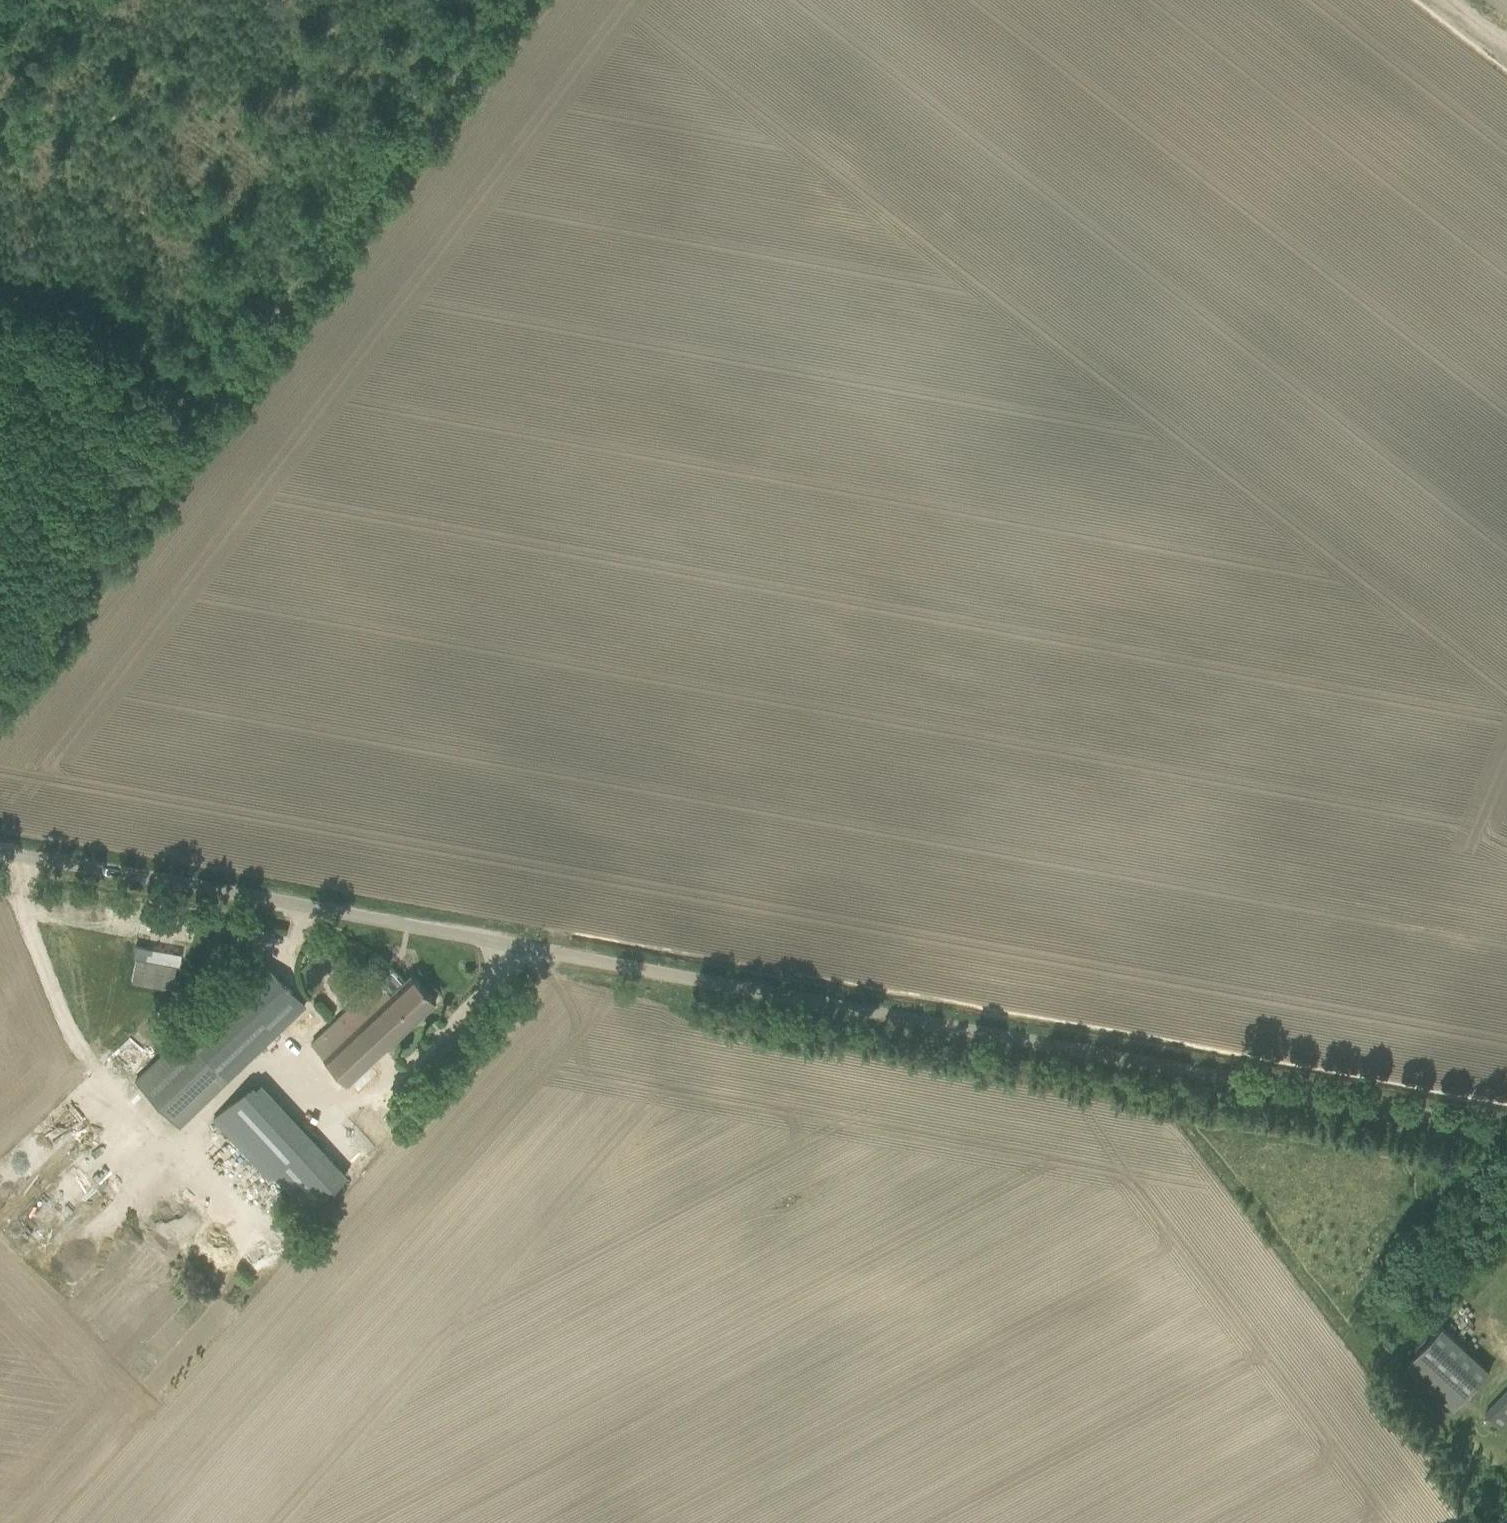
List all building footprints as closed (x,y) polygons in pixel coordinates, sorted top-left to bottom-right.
[(135,1080),(178,1126),(304,1005),(261,959),(135,1080)] [(311,1046),(347,1084),(436,1000),(411,974),(390,993),(378,981),(311,1046)] [(218,1113),(306,1213),(346,1174),(256,1077),(218,1113)] [(1403,1369),(1452,1412),(1492,1370),(1441,1325),(1403,1369)] [(1486,1414),(1501,1428),(1506,1422),(1506,1389),(1484,1412),(1486,1414)]
